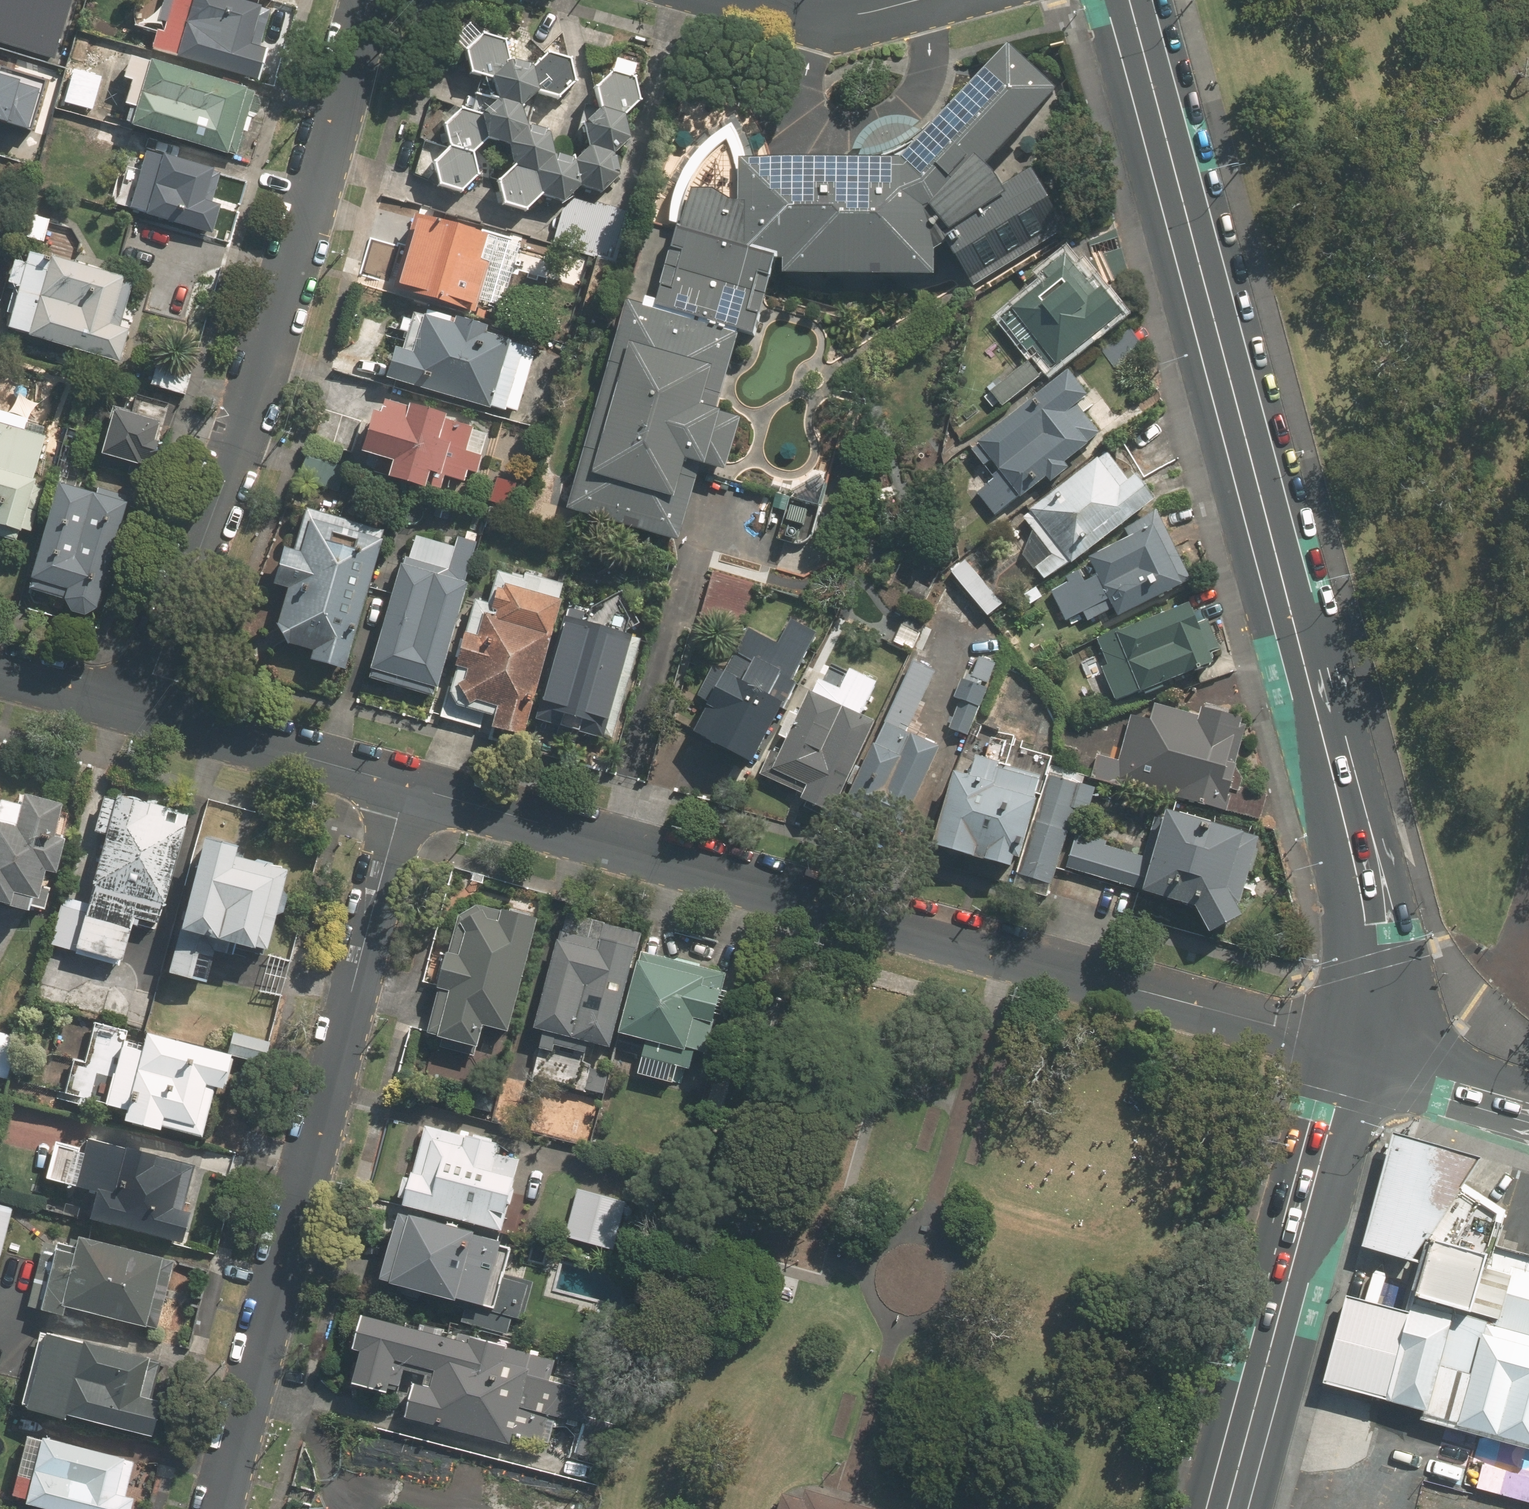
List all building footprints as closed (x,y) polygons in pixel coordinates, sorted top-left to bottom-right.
[(52,48),(67,0),(0,0),(0,33),(52,48)] [(239,0),(164,0),(150,48),(259,81),(280,12),(239,0)] [(482,38),(466,54),(471,75),(494,81),(509,65),(505,45),(482,38)] [(742,163),(742,206),(694,193),(684,232),(680,230),(658,308),(755,335),(776,262),(786,262),(786,277),(935,278),(935,253),(946,247),(958,260),(974,286),(1043,244),(1026,217),(985,171),(1056,95),(1010,52),(903,164),(742,163)] [(247,89),(150,62),(129,56),(123,76),(131,79),(124,105),(130,107),(125,126),(131,127),(229,155),(247,89)] [(548,56),(532,72),(537,93),(559,99),(575,84),(570,63),(548,56)] [(509,65),(494,81),(496,90),(498,102),(521,109),(530,100),(537,93),(532,72),(509,65)] [(612,73),(597,89),(602,111),(624,117),(640,101),(635,80),(612,73)] [(32,123),(42,87),(0,75),(0,114),(32,123)] [(493,108),(483,118),(488,139),(510,146),(526,130),(523,117),(521,109),(498,102),(493,108)] [(460,111),(444,127),(450,148),(472,155),(488,139),(483,118),(460,111)] [(602,111),(586,126),(591,147),(613,154),(629,138),(624,117),(602,111)] [(526,130),(510,146),(515,165),(538,172),(553,156),(548,135),(526,130)] [(591,147),(576,163),(581,184),(603,191),(619,175),(613,154),(591,147)] [(450,148),(434,164),(439,185),(461,192),(477,176),(472,155),(450,148)] [(144,150),(138,170),(124,166),(116,195),(131,199),(127,212),(211,235),(228,173),(144,150)] [(553,156),(538,172),(543,193),(565,200),(581,184),(576,163),(553,156)] [(515,165),(499,181),(504,202),(527,208),(543,193),(538,172),(515,165)] [(397,284),(414,289),(412,296),(460,310),(462,302),(479,307),(492,262),(481,259),(488,232),(417,212),(397,284)] [(31,249),(28,260),(16,256),(8,281),(20,285),(6,329),(103,358),(117,363),(127,329),(120,326),(134,281),(31,249)] [(1118,317),(1070,262),(1064,255),(1043,274),(1049,281),(1000,323),(1026,353),(1033,347),(1054,372),(1118,317)] [(739,335),(629,304),(570,510),(680,541),(702,465),(707,466),(708,465),(728,470),(743,418),(717,411),(739,335)] [(526,346),(511,341),(486,333),(489,326),(455,315),(452,323),(414,311),(411,319),(403,316),(398,332),(406,335),(401,349),(393,346),(384,376),(489,409),(491,404),(506,409),(526,346)] [(193,369),(158,358),(150,385),(185,395),(193,369)] [(989,392),(1003,410),(1042,379),(1027,361),(989,392)] [(1066,464),(1101,434),(1078,406),(1090,396),(1067,370),(978,446),(1000,472),(975,493),(996,518),(1019,498),(1022,502),(1027,497),(1047,480),(1051,484),(1070,469),(1066,464)] [(488,432),(384,401),(380,414),(367,411),(355,450),(391,461),(387,473),(440,488),(443,475),(463,481),(466,469),(476,472),(488,432)] [(32,484),(51,422),(0,405),(0,536),(14,540),(17,531),(28,535),(43,487),(32,484)] [(164,418),(113,407),(103,454),(153,465),(164,418)] [(1030,511),(1033,515),(1026,520),(1033,530),(1023,556),(1047,581),(1069,565),(1147,508),(1155,502),(1137,476),(1128,482),(1108,454),(1030,511)] [(29,583),(33,584),(31,589),(63,599),(64,594),(66,595),(66,596),(65,598),(66,599),(66,600),(66,602),(66,603),(67,605),(67,606),(68,607),(69,608),(70,609),(71,610),(72,611),(73,612),(74,613),(76,614),(77,614),(78,615),(80,615),(81,615),(83,615),(84,615),(86,615),(87,615),(88,614),(90,614),(91,613),(92,612),(94,612),(95,611),(96,610),(97,608),(97,607),(98,606),(99,605),(131,499),(134,491),(96,479),(93,487),(61,478),(29,583)] [(307,510),(295,551),(283,547),(272,585),(284,589),(274,623),(289,645),(311,651),(308,660),(345,670),(352,646),(385,532),(307,510)] [(1091,557),(1095,564),(1065,578),(1068,583),(1052,591),(1066,620),(1082,613),(1087,622),(1116,608),(1120,616),(1192,581),(1157,510),(1124,526),(1131,538),(1091,557)] [(434,696),(468,579),(464,578),(475,540),(458,535),(453,552),(407,539),(367,677),(434,696)] [(957,580),(984,612),(989,617),(1003,605),(966,562),(952,574),(957,580)] [(493,716),(490,726),(523,736),(534,698),(563,598),(558,597),(562,583),(515,570),(513,578),(496,573),(488,603),(476,600),(467,633),(462,631),(452,666),(458,668),(449,690),(458,706),(493,716)] [(984,612),(957,580),(941,612),(975,631),(984,612)] [(1117,700),(1139,692),(1213,664),(1210,655),(1219,651),(1207,619),(1197,622),(1190,604),(1119,631),(1094,640),(1117,700)] [(564,615),(540,700),(607,720),(632,634),(564,615)] [(826,635),(792,617),(775,647),(749,633),(728,672),(715,665),(697,697),(709,704),(693,734),(755,767),(826,635)] [(967,681),(961,679),(953,700),(960,703),(950,730),(971,737),(998,662),(977,654),(967,681)] [(884,725),(841,808),(895,838),(937,761),(944,748),(911,730),(909,729),(938,671),(915,660),(884,725)] [(877,725),(875,723),(814,690),(781,750),(775,746),(764,767),(760,774),(802,797),(800,801),(826,815),(828,816),(877,725)] [(1232,762),(1242,720),(1156,699),(1152,717),(1132,712),(1120,760),(1097,755),(1091,778),(1228,812),(1240,764),(1232,762)] [(1080,782),(979,753),(973,776),(953,770),(931,848),(1052,882),(1080,782)] [(10,909),(47,908),(65,838),(56,835),(64,802),(23,792),(19,806),(2,802),(0,809),(0,905),(10,909)] [(49,947),(121,965),(133,916),(161,923),(188,813),(106,792),(102,805),(89,802),(84,824),(95,827),(94,833),(106,836),(89,905),(61,898),(49,947)] [(1259,839),(1221,827),(1159,807),(1143,855),(1076,834),(1066,866),(1194,908),(1210,934),(1241,916),(1237,909),(1259,839)] [(289,892),(282,890),(287,870),(240,858),(243,844),(206,835),(203,849),(171,974),(208,984),(219,939),(267,951),(276,916),(283,917),(289,892)] [(509,1033),(538,920),(504,913),(478,907),(460,917),(453,945),(440,942),(428,984),(441,988),(430,1033),(445,1037),(442,1046),(475,1056),(479,1046),(485,1025),(509,1033)] [(641,933),(566,914),(537,1028),(546,1030),(534,1078),(603,1095),(608,1073),(591,1069),(597,1044),(612,1048),(641,933)] [(726,976),(643,953),(622,1034),(647,1041),(638,1074),(682,1086),(686,1068),(693,1070),(703,1035),(709,1036),(726,976)] [(228,1053),(217,1050),(145,1035),(154,991),(132,987),(123,1027),(95,1021),(86,1060),(74,1058),(64,1104),(98,1112),(99,1107),(125,1113),(124,1117),(123,1123),(160,1131),(161,1127),(198,1135),(205,1136),(216,1085),(227,1087),(233,1058),(267,1066),(273,1039),(233,1031),(228,1053)] [(5,1078),(16,1038),(0,1034),(0,1077),(5,1078)] [(502,1144),(426,1126),(406,1207),(504,1231),(522,1161),(500,1155),(502,1144)] [(1360,1248),(1427,1267),(1433,1243),(1484,1255),(1494,1213),(1457,1190),(1481,1159),(1389,1134),(1360,1248)] [(102,1140),(86,1137),(84,1148),(55,1142),(47,1181),(96,1192),(89,1221),(176,1239),(184,1241),(191,1209),(183,1207),(193,1160),(102,1140)] [(577,1190),(566,1236),(634,1252),(645,1205),(577,1190)] [(4,1257),(14,1207),(0,1204),(0,1257),(4,1257)] [(412,1218),(401,1215),(383,1281),(394,1284),(458,1302),(459,1298),(486,1306),(503,1242),(476,1235),(412,1218)] [(41,1309),(63,1314),(65,1305),(146,1326),(159,1330),(175,1261),(162,1258),(79,1237),(77,1247),(58,1242),(41,1309)] [(1484,1255),(1433,1243),(1427,1267),(1419,1298),(1470,1310),(1484,1255)] [(1487,1248),(1471,1314),(1451,1309),(1449,1317),(1424,1420),(1476,1435),(1528,1449),(1528,1258),(1487,1248)] [(466,1307),(463,1322),(507,1333),(511,1317),(519,1319),(520,1314),(525,1315),(533,1282),(504,1275),(495,1309),(494,1314),(466,1307)] [(1410,1308),(1345,1292),(1323,1379),(1388,1395),(1410,1308)] [(1449,1317),(1410,1308),(1388,1395),(1384,1411),(1424,1420),(1449,1317)] [(364,1351),(356,1384),(389,1392),(391,1385),(402,1387),(406,1370),(427,1376),(424,1387),(415,1385),(406,1417),(511,1443),(513,1435),(550,1444),(557,1417),(586,1424),(578,1455),(597,1460),(608,1418),(592,1414),(597,1394),(551,1383),(557,1360),(461,1336),(459,1341),(442,1337),(444,1330),(423,1324),(421,1331),(363,1316),(355,1349),(364,1351)] [(26,1411),(66,1420),(68,1413),(153,1439),(162,1396),(155,1394),(162,1358),(43,1332),(26,1411)] [(27,1498),(25,1507),(36,1508),(136,1508),(138,1499),(128,1496),(136,1459),(128,1458),(43,1439),(25,1435),(12,1495),(27,1498)] [(784,1493),(779,1508),(873,1508),(807,1489),(805,1498),(784,1493)]
